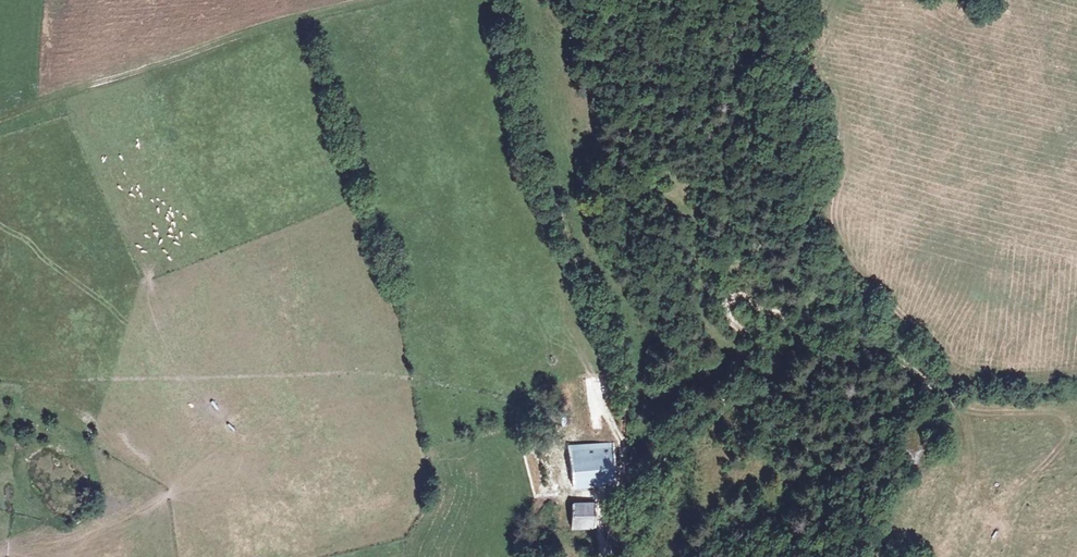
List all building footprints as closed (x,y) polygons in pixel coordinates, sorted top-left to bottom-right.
[(623,444),(576,445),(577,483),(622,483),(623,444)] [(602,501),(582,500),(582,523),(602,523),(602,501)]
